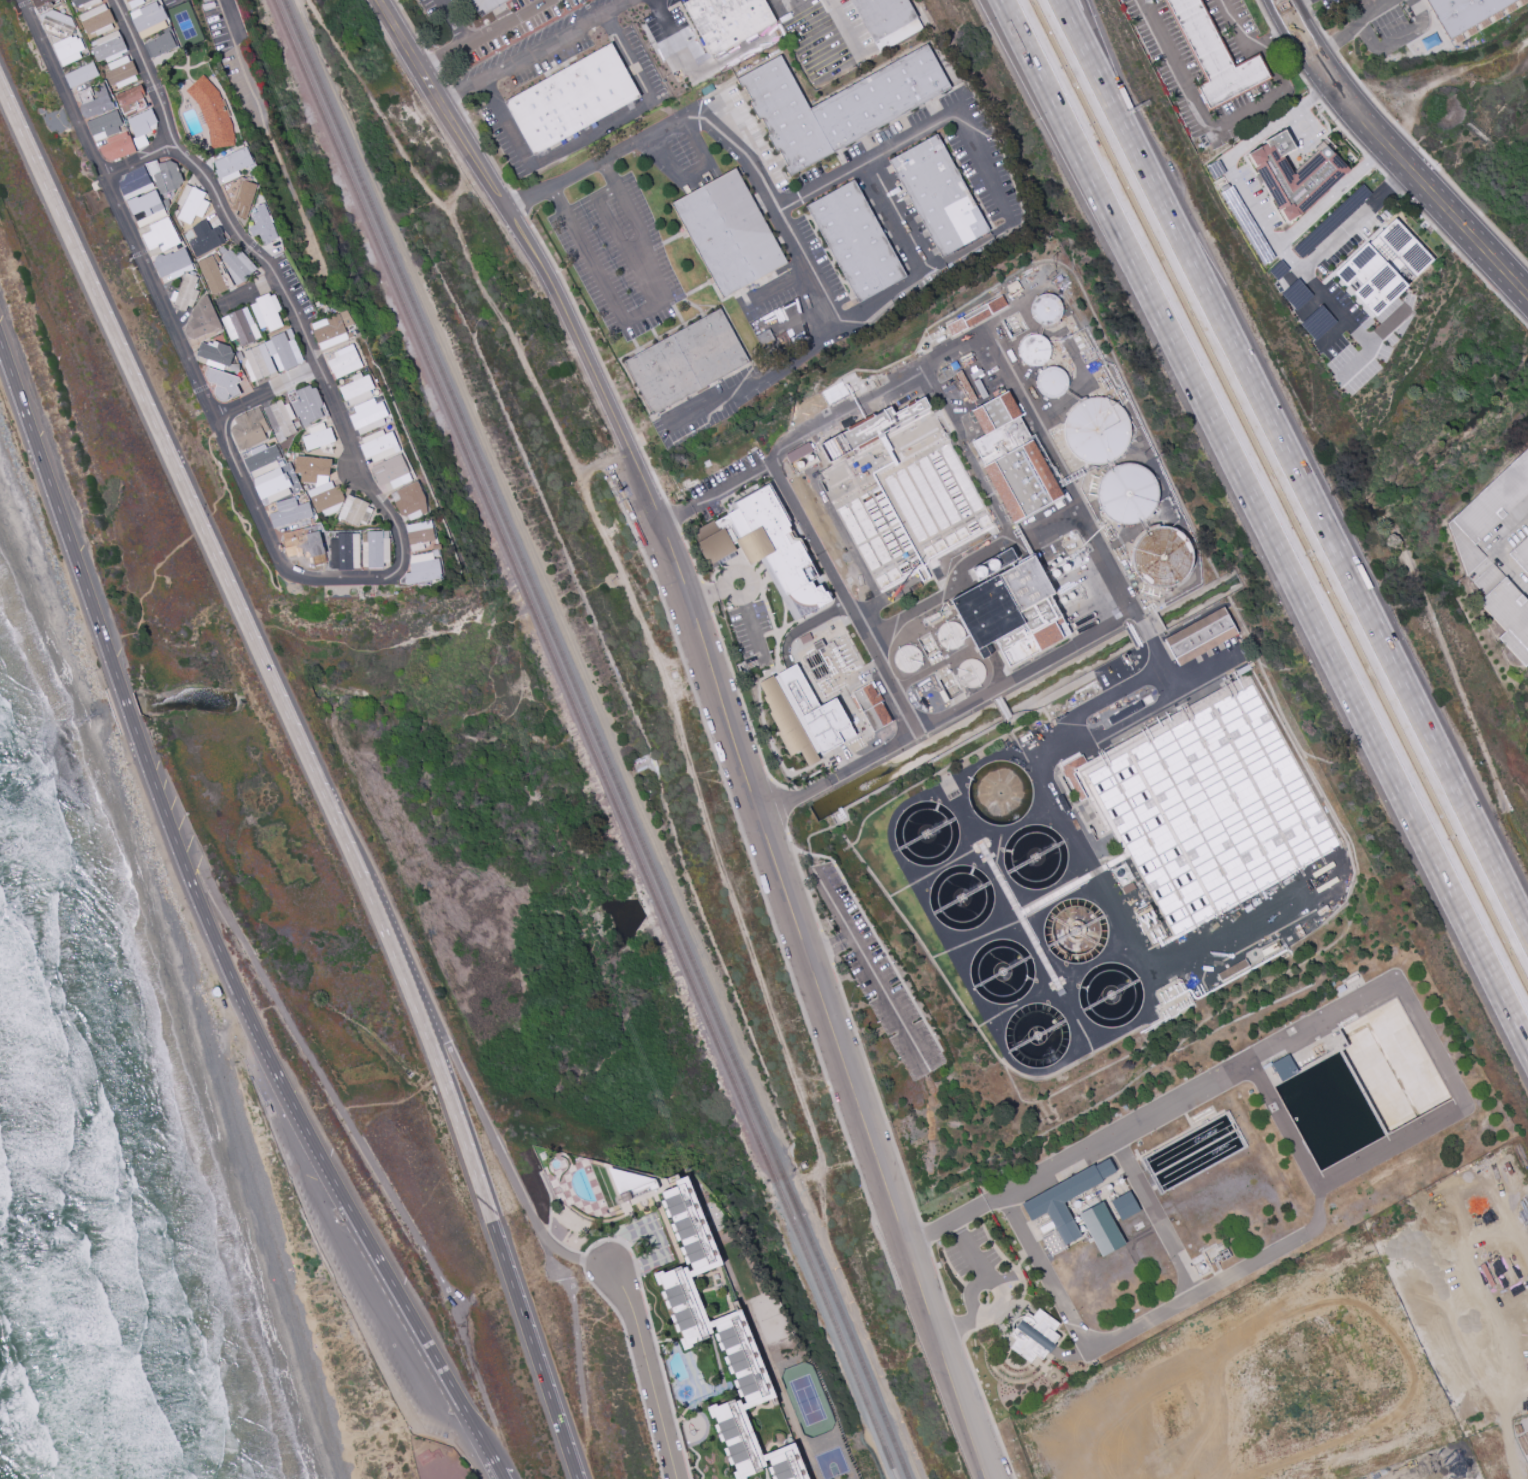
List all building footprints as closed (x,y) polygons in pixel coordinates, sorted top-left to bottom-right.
[(129,9),(144,3),(142,0),(125,0),(129,9)] [(479,18),(468,0),(509,0),(479,18)] [(683,3),(689,0),(764,0),(776,22),(712,58),(683,3)] [(880,56),(849,0),(907,0),(923,29),(880,56)] [(1208,83),(1165,0),(1198,0),(1233,68),(1235,67),(1258,56),(1270,77),(1268,78),(1209,110),(1199,88),(1208,83)] [(1448,39),(1426,0),(1516,0),(1448,39)] [(138,38),(168,28),(158,1),(129,12),(138,38)] [(78,13),(84,33),(113,25),(107,4),(78,13)] [(69,36),(74,20),(46,10),(40,25),(69,36)] [(97,46),(91,48),(96,62),(105,59),(106,61),(127,53),(118,30),(94,39),(97,46)] [(142,42),(149,59),(178,47),(171,30),(142,42)] [(86,54),(78,34),(52,45),(60,65),(86,54)] [(504,102),(532,157),(640,97),(611,44),(504,102)] [(810,109),(834,153),(951,89),(928,45),(810,109)] [(103,64),(111,88),(137,80),(129,56),(103,64)] [(736,80),(780,56),(810,109),(834,153),(790,179),(736,80)] [(69,89),(99,76),(93,62),(63,75),(69,89)] [(78,106),(82,119),(113,108),(104,82),(92,87),(96,99),(78,106)] [(711,84),(715,90),(704,96),(700,90),(711,84)] [(115,94),(121,114),(139,109),(136,100),(145,97),(141,86),(115,94)] [(149,127),(157,123),(151,108),(126,120),(139,149),(148,145),(143,135),(151,131),(149,127)] [(123,131),(115,110),(86,121),(94,142),(123,131)] [(1245,154),(1286,222),(1298,215),(1300,215),(1349,170),(1326,146),(1294,176),(1281,156),(1295,149),(1284,129),(1264,141),(1264,144),(1245,154)] [(105,137),(107,144),(101,146),(104,161),(134,154),(129,131),(105,137)] [(889,161),(937,135),(989,231),(941,257),(889,161)] [(221,183),(239,175),(237,170),(253,164),(246,147),(212,161),(221,183)] [(182,187),(175,159),(157,164),(156,160),(149,163),(158,194),(182,187)] [(151,185),(144,166),(117,176),(123,195),(151,185)] [(670,205),(723,176),(735,169),(788,263),(722,299),(670,205)] [(228,178),(222,196),(233,199),(230,208),(238,211),(236,217),(246,220),(256,186),(228,178)] [(806,207),(854,181),(907,277),(858,304),(806,207)] [(205,192),(184,184),(177,204),(181,206),(176,219),(191,224),(194,215),(202,218),(208,202),(202,200),(205,192)] [(137,227),(166,216),(156,190),(126,201),(137,227)] [(258,233),(263,244),(278,239),(264,203),(255,206),(258,212),(250,215),(254,225),(248,227),(251,236),(258,233)] [(148,226),(151,231),(141,236),(148,251),(160,245),(162,250),(180,242),(167,217),(148,226)] [(190,227),(195,237),(187,242),(195,258),(225,243),(217,227),(210,230),(205,219),(190,227)] [(1333,274),(1367,243),(1367,244),(1394,219),(1433,260),(1406,285),(1408,287),(1375,318),(1333,274)] [(152,261),(161,283),(193,270),(184,247),(152,261)] [(235,254),(230,249),(219,258),(239,283),(256,270),(240,250),(235,254)] [(211,296),(226,290),(212,255),(197,262),(211,296)] [(196,291),(193,289),(198,277),(185,273),(178,293),(173,291),(169,304),(189,311),(196,291)] [(274,293),(249,303),(259,329),(266,327),(268,332),(282,327),(276,312),(280,310),(274,293)] [(945,325),(1001,294),(1007,304),(951,335),(945,325)] [(1063,308),(1061,303),(1058,299),(1054,296),(1049,294),(1044,294),(1039,296),(1035,299),(1032,304),(1030,309),(1031,315),(1034,320),(1037,324),(1042,326),(1048,326),(1053,325),(1058,322),(1061,318),(1063,313),(1063,308)] [(221,329),(209,299),(187,308),(192,322),(181,326),(187,342),(221,329)] [(237,338),(241,346),(260,338),(247,307),(220,318),(230,341),(237,338)] [(624,362),(720,310),(749,363),(653,416),(624,362)] [(310,324),(319,350),(348,340),(338,313),(310,324)] [(250,382),(277,372),(303,363),(294,339),(287,342),(284,334),(242,350),(247,363),(244,364),(250,382)] [(1022,361),(1020,357),(1019,352),(1019,347),(1021,342),(1025,338),(1029,336),(1035,335),(1040,335),(1045,338),(1049,342),(1051,348),(1051,353),(1049,359),(1046,363),(1041,366),(1036,367),(1031,367),(1026,365),(1022,361)] [(201,339),(196,356),(207,360),(206,363),(227,370),(233,349),(201,339)] [(362,367),(352,344),(323,356),(333,380),(362,367)] [(971,350),(994,393),(969,407),(946,363),(971,350)] [(240,378),(207,367),(203,380),(216,383),(212,396),(227,401),(230,394),(235,395),(240,378)] [(1063,370),(1058,368),(1053,367),(1047,367),(1042,370),(1039,374),(1037,378),(1036,384),(1037,389),(1040,393),(1044,396),(1048,398),(1054,399),(1058,397),(1063,395),(1066,390),(1068,385),(1068,380),(1066,375),(1063,370)] [(339,387),(346,405),(375,394),(368,375),(339,387)] [(313,384),(293,391),(296,399),(291,401),(300,427),(323,418),(318,406),(321,405),(313,384)] [(1010,389),(1023,413),(1020,415),(1033,439),(1035,438),(1039,446),(1041,445),(1062,484),(1060,485),(1065,494),(1015,522),(972,442),(985,434),(972,410),(1010,389)] [(871,414),(872,415),(890,405),(894,412),(905,406),(905,404),(913,399),(914,401),(924,396),(929,407),(882,432),(884,435),(883,436),(890,450),(889,451),(896,464),(893,466),(878,438),(857,450),(856,447),(850,450),(841,433),(847,430),(845,427),(871,414)] [(262,409),(274,432),(272,433),(277,443),(296,433),(290,420),(293,419),(283,398),(262,409)] [(385,425),(382,418),(387,416),(381,398),(353,407),(355,414),(350,416),(356,435),(385,425)] [(1119,406),(1109,400),(1098,398),(1087,400),(1077,405),(1070,413),(1065,423),(1064,434),(1067,444),(1072,454),(1080,460),(1090,464),(1101,465),(1112,462),(1121,456),(1128,447),(1131,436),(1131,425),(1126,414),(1119,406)] [(266,439),(264,433),(269,431),(259,407),(233,418),(236,425),(230,428),(239,451),(266,439)] [(309,435),(301,437),(305,451),(333,443),(327,422),(307,428),(309,435)] [(392,431),(383,434),(382,430),(357,439),(367,464),(399,452),(392,431)] [(808,441),(813,450),(790,463),(785,454),(808,441)] [(262,506),(291,494),(277,459),(280,458),(275,445),(266,448),(264,445),(249,451),(251,456),(243,459),(262,506)] [(1527,495),(1527,447),(1450,521),(1447,524),(1467,576),(1486,558),(1474,546),(1527,495)] [(411,481),(400,455),(371,467),(379,487),(384,485),(387,491),(411,481)] [(330,459),(295,456),(294,473),(300,474),(299,483),(307,490),(314,511),(343,502),(338,486),(331,486),(328,478),(330,459)] [(1099,507),(1097,497),(1098,486),(1102,476),(1110,469),(1120,464),(1130,463),(1139,465),(1148,470),(1154,477),(1158,486),(1159,496),(1157,505),(1152,514),(1145,520),(1135,525),(1125,525),(1114,522),(1106,516),(1099,507)] [(770,482),(791,520),(789,521),(791,525),(798,537),(800,537),(807,550),(805,551),(819,577),(812,580),(816,587),(821,584),(826,592),(830,590),(832,594),(830,596),(832,599),(816,609),(817,611),(813,613),(812,610),(795,620),(760,558),(750,564),(737,542),(733,544),(736,549),(734,551),(736,555),(713,568),(711,564),(709,565),(696,542),(701,540),(695,530),(713,520),(714,522),(728,514),(727,513),(733,510),(730,504),(770,482)] [(364,528),(372,506),(346,496),(337,518),(364,528)] [(275,503),(277,512),(268,515),(271,527),(312,517),(308,502),(297,505),(295,497),(275,503)] [(409,545),(434,539),(430,520),(405,526),(409,545)] [(1137,574),(1133,565),(1133,554),(1136,544),(1142,535),(1151,529),(1160,527),(1170,527),(1179,531),(1187,537),(1192,545),(1195,555),(1194,565),(1190,574),(1184,581),(1175,587),(1164,589),(1154,587),(1144,582),(1137,574)] [(319,531),(307,534),(305,528),(281,533),(286,557),(309,552),(310,557),(324,554),(319,531)] [(389,538),(382,538),(382,531),(366,532),(367,567),(389,566),(389,538)] [(328,539),(329,570),(352,569),(351,560),(359,559),(358,532),(336,533),(336,538),(328,539)] [(1508,555),(1527,536),(1527,576),(1508,555)] [(408,555),(410,573),(404,574),(405,584),(439,580),(436,553),(408,555)] [(999,576),(1034,556),(1054,594),(1051,596),(1062,618),(1031,633),(1026,624),(999,576)] [(1506,578),(1527,602),(1527,666),(1526,668),(1498,639),(1506,632),(1479,603),(1486,597),(1473,583),(1493,565),(1506,578)] [(950,601),(998,575),(999,576),(1026,624),(995,641),(978,651),(950,601)] [(1223,606),(1238,633),(1179,666),(1164,639),(1223,606)] [(1031,633),(1062,618),(1071,635),(1040,651),(1031,633)] [(964,640),(965,636),(964,631),(961,627),(957,624),(953,623),(948,623),(943,625),(940,628),(938,632),(937,636),(937,641),(939,645),(942,648),(946,650),(950,651),(955,650),(959,648),(962,645),(964,640)] [(995,641),(1009,668),(1040,651),(1031,633),(1026,624),(995,641)] [(809,632),(812,639),(802,644),(799,638),(809,632)] [(822,639),(825,646),(816,651),(812,644),(822,639)] [(911,674),(916,672),(920,669),(922,664),(923,659),(922,654),(919,650),(916,647),(911,645),(906,645),(901,646),(897,649),(895,653),(893,657),(893,662),(895,666),(898,670),(902,673),(907,674),(911,674)] [(985,679),(985,675),(984,670),(982,666),(978,663),(974,661),(969,661),(965,662),(961,665),(958,669),(957,673),(957,678),(959,682),(962,685),(965,688),(970,689),(974,689),(979,687),(982,684),(985,679)] [(1248,664),(1251,669),(1239,675),(1236,671),(1248,664)] [(796,665),(820,708),(836,699),(856,736),(823,754),(821,751),(815,754),(819,761),(809,767),(800,751),(791,757),(778,734),(780,733),(770,714),(772,713),(764,698),(766,697),(759,684),(772,677),(774,677),(796,665)] [(1131,856),(1109,868),(1105,862),(1122,853),(1111,832),(1106,835),(1086,798),(1080,802),(1067,778),(1065,778),(1061,771),(1063,770),(1061,767),(1082,755),(1086,762),(1091,760),(1089,756),(1091,755),(1093,758),(1248,674),(1340,845),(1174,936),(1131,856)] [(853,692),(873,681),(875,686),(873,687),(877,694),(879,693),(883,700),(881,702),(892,722),(873,732),(860,708),(857,709),(851,697),(854,695),(853,692)] [(1033,787),(1029,777),(1022,769),(1013,763),(1003,760),(992,761),(982,765),(974,772),(969,782),(967,793),(969,804),(974,814),(983,822),(993,826),(1004,826),(1015,823),(1024,816),(1030,808),(1033,797),(1033,787)] [(960,837),(960,826),(956,816),(949,808),(940,803),(929,801),(919,801),(909,806),(900,813),(895,824),(893,835),(896,847),(902,856),(911,864),(922,867),(934,867),(944,863),(952,856),(958,847),(960,837)] [(1067,844),(1061,834),(1052,827),(1041,824),(1029,824),(1019,829),(1010,836),(1005,845),(1003,856),(1004,867),(1008,877),(1016,884),(1026,889),(1036,891),(1047,889),(1057,884),(1064,877),(1069,866),(1070,855),(1067,844)] [(978,929),(987,922),(993,913),(995,902),(994,891),(989,881),(981,873),(971,868),(960,867),(949,870),(940,875),(934,883),(930,893),(929,904),(932,914),(938,923),(946,929),(957,933),(968,933),(978,929)] [(1131,883),(1135,889),(1124,895),(1120,889),(1131,883)] [(1109,929),(1106,919),(1101,909),(1092,902),(1082,898),(1070,898),(1060,901),(1051,908),(1045,917),(1042,928),(1042,939),(1047,949),(1054,957),(1063,963),(1074,965),(1085,963),(1095,958),(1103,951),(1108,941),(1109,929)] [(1148,907),(1153,915),(1140,922),(1139,920),(1137,921),(1134,915),(1148,907)] [(1035,978),(1035,967),(1032,956),(1025,948),(1015,942),(1004,939),(993,940),(983,945),(975,952),(970,962),(968,973),(970,984),(975,994),(983,1001),(994,1006),(1005,1007),(1015,1004),(1025,998),(1032,989),(1035,978)] [(1244,959),(1248,967),(1221,981),(1217,974),(1244,959)] [(1139,976),(1131,968),(1121,963),(1110,961),(1099,963),(1090,969),(1082,977),(1078,987),(1077,998),(1080,1009),(1087,1018),(1095,1025),(1106,1028),(1117,1028),(1127,1024),(1136,1018),(1142,1008),(1145,997),(1144,986),(1139,976)] [(211,990),(219,987),(222,995),(214,998),(211,990)] [(1029,1069),(1019,1065),(1011,1058),(1006,1049),(1003,1039),(1004,1028),(1008,1018),(1015,1010),(1025,1004),(1037,1002),(1049,1004),(1059,1010),(1067,1019),(1071,1030),(1071,1042),(1067,1053),(1059,1062),(1050,1067),(1040,1070),(1029,1069)] [(265,1107),(270,1106),(272,1112),(274,1111),(276,1116),(270,1118),(265,1107)] [(1020,1204),(1093,1165),(1094,1167),(1108,1159),(1115,1172),(1101,1180),(1102,1183),(1064,1203),(1083,1237),(1064,1248),(1046,1214),(1030,1222),(1020,1204)] [(684,1264),(654,1275),(683,1351),(711,1336),(737,1399),(708,1411),(734,1478),(744,1478),(765,1469),(769,1478),(807,1478),(793,1443),(762,1456),(745,1415),(777,1401),(739,1308),(707,1321),(690,1277),(722,1264),(686,1177),(656,1194),(684,1264)] [(1110,1202),(1129,1192),(1140,1212),(1121,1222),(1110,1202)] [(1078,1215),(1102,1202),(1126,1245),(1102,1258),(1078,1215)] [(1040,1359),(1057,1336),(1052,1332),(1058,1324),(1037,1308),(1031,1316),(1026,1311),(1007,1336),(1013,1340),(1008,1348),(1028,1364),(1035,1355),(1040,1359)] [(427,1449),(433,1458),(422,1466),(416,1456),(427,1449)]
